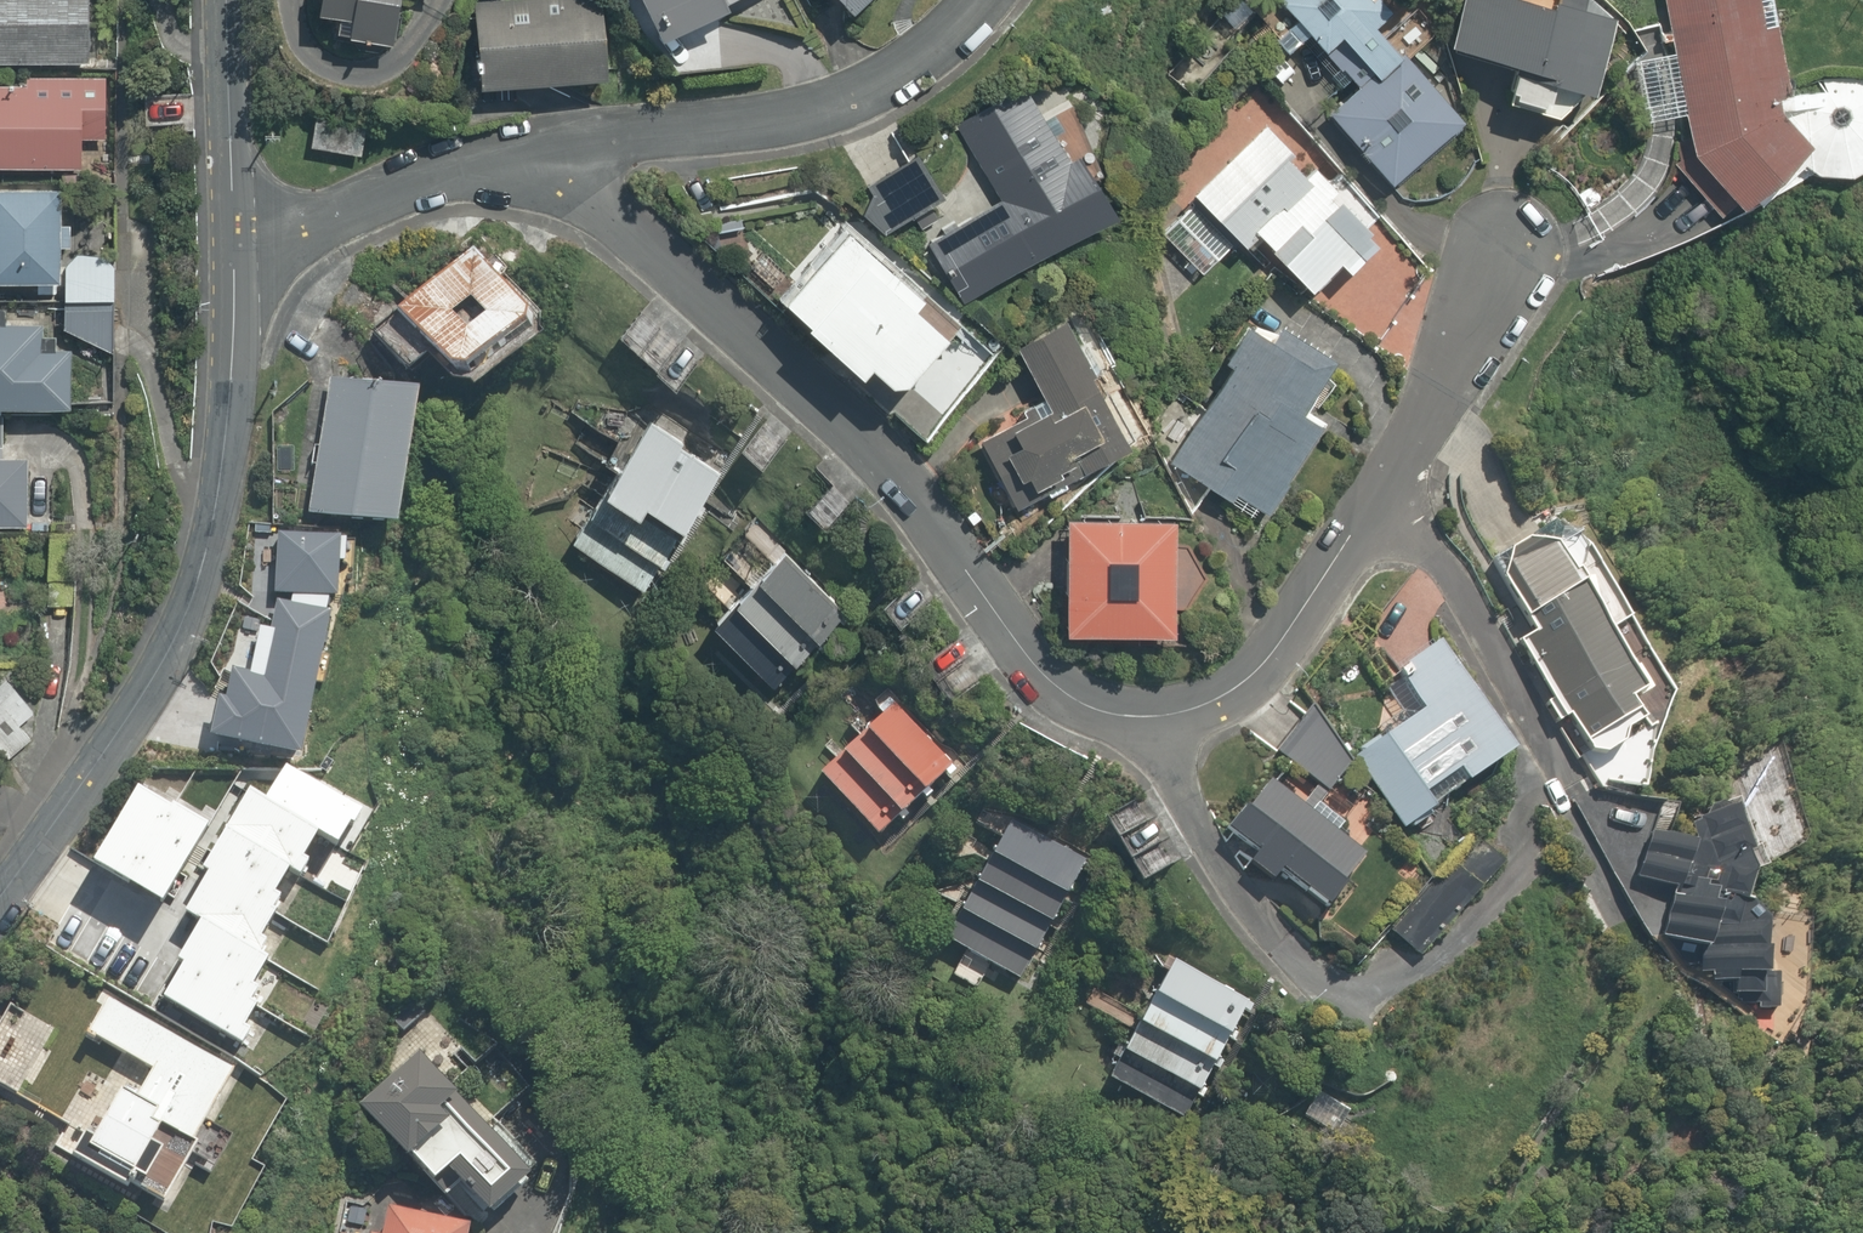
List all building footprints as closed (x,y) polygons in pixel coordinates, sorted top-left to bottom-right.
[(85,64),(87,0),(0,0),(0,61),(85,64)] [(320,15),(349,20),(345,44),(396,54),(406,0),(323,0),(320,15)] [(479,88),(605,84),(603,0),(477,0),(479,88)] [(661,37),(731,6),(729,0),(645,0),(661,37)] [(855,9),(864,0),(846,0),(855,9)] [(1562,6),(1539,0),(1471,0),(1459,44),(1557,70),(1554,81),(1588,89),(1607,18),(1584,12),(1587,0),(1564,0),(1562,6)] [(1818,75),(1817,90),(1776,88),(1762,0),(1667,0),(1675,48),(1676,51),(1686,116),(1693,154),(1747,207),(1797,164),(1862,176),(1862,76),(1818,75)] [(1373,24),(1393,8),(1287,2),(1324,47),(1331,56),(1358,89),(1330,112),(1389,184),(1469,119),(1413,51),(1402,60),(1373,24)] [(1686,116),(1676,51),(1633,58),(1644,123),(1686,116)] [(81,168),(83,138),(104,139),(107,77),(31,73),(30,84),(0,83),(0,164),(81,168)] [(955,296),(1110,218),(1077,151),(1061,159),(1027,92),(962,125),(1001,203),(927,240),(955,296)] [(380,111),(312,105),(308,148),(376,153),(380,111)] [(1192,189),(1200,198),(1180,218),(1192,230),(1176,246),(1200,271),(1237,236),(1248,247),(1259,236),(1312,290),(1343,260),(1353,270),(1383,241),(1367,225),(1375,217),(1329,170),(1321,178),(1264,119),(1192,189)] [(948,199),(925,152),(857,186),(881,233),(948,199)] [(54,281),(58,187),(0,184),(0,279),(54,281)] [(908,387),(950,333),(915,306),(930,286),(839,218),(775,303),(864,370),(872,360),(908,387)] [(454,265),(373,332),(412,378),(435,359),(469,400),(544,337),(491,273),(454,265)] [(69,299),(67,328),(110,350),(113,301),(69,299)] [(1299,411),(1335,355),(1264,310),(1168,463),(1260,521),(1320,425),(1299,411)] [(1012,512),(1148,453),(1121,390),(1102,398),(1069,321),(1018,343),(1045,407),(979,436),(1012,512)] [(72,406),(74,349),(38,348),(38,328),(0,326),(0,403),(72,406)] [(958,339),(894,424),(934,455),(998,369),(958,339)] [(416,462),(424,386),(327,376),(313,512),(395,521),(402,460),(416,462)] [(647,417),(570,534),(650,586),(723,474),(692,454),(701,441),(674,423),(668,431),(647,417)] [(26,527),(28,456),(3,455),(4,421),(0,421),(0,526),(26,527)] [(1177,607),(1201,579),(1178,551),(1179,519),(1069,517),(1067,631),(1177,633),(1177,607)] [(1595,790),(1644,786),(1674,691),(1589,534),(1564,548),(1533,540),(1493,561),(1531,633),(1519,640),(1550,697),(1543,701),(1555,723),(1570,716),(1593,758),(1581,764),(1595,790)] [(704,631),(766,693),(856,600),(794,539),(704,631)] [(253,669),(234,665),(228,696),(218,694),(211,738),(306,754),(331,608),(279,599),(274,627),(260,625),(253,669)] [(1441,641),(1400,669),(1425,706),(1385,733),(1428,796),(1468,769),(1477,783),(1518,755),(1441,641)] [(10,756),(33,737),(23,724),(39,711),(8,674),(0,680),(0,701),(0,702),(0,743),(10,756)] [(814,778),(879,844),(959,764),(893,699),(814,778)] [(1359,768),(1318,712),(1282,739),(1323,794),(1359,768)] [(1428,796),(1385,733),(1356,753),(1407,828),(1436,808),(1428,796)] [(1771,749),(1726,765),(1761,861),(1806,844),(1790,801),(1771,749)] [(91,927),(129,946),(123,958),(172,982),(178,970),(222,992),(240,957),(221,948),(279,857),(302,868),(339,788),(166,775),(151,797),(180,811),(142,908),(109,892),(91,927)] [(1275,881),(1285,867),(1313,887),(1306,897),(1326,911),(1367,856),(1260,778),(1226,824),(1257,847),(1248,861),(1275,881)] [(1654,813),(1572,794),(1655,945),(1703,956),(1696,983),(1753,996),(1770,925),(1733,917),(1748,848),(1740,811),(1705,803),(1695,850),(1648,839),(1654,813)] [(1090,858),(1014,817),(944,946),(1020,987),(1090,858)] [(1419,957),(1504,863),(1472,835),(1389,929),(1419,957)] [(1251,992),(1175,953),(1108,1085),(1184,1124),(1251,992)] [(102,1050),(50,1140),(166,1207),(245,1072),(106,991),(79,1037),(102,1050)] [(14,999),(0,1021),(0,1080),(19,1092),(59,1027),(14,999)] [(493,1211),(524,1183),(412,1061),(350,1117),(421,1195),(452,1167),(493,1211)] [(472,1224),(387,1208),(382,1232),(470,1232),(472,1224)]
